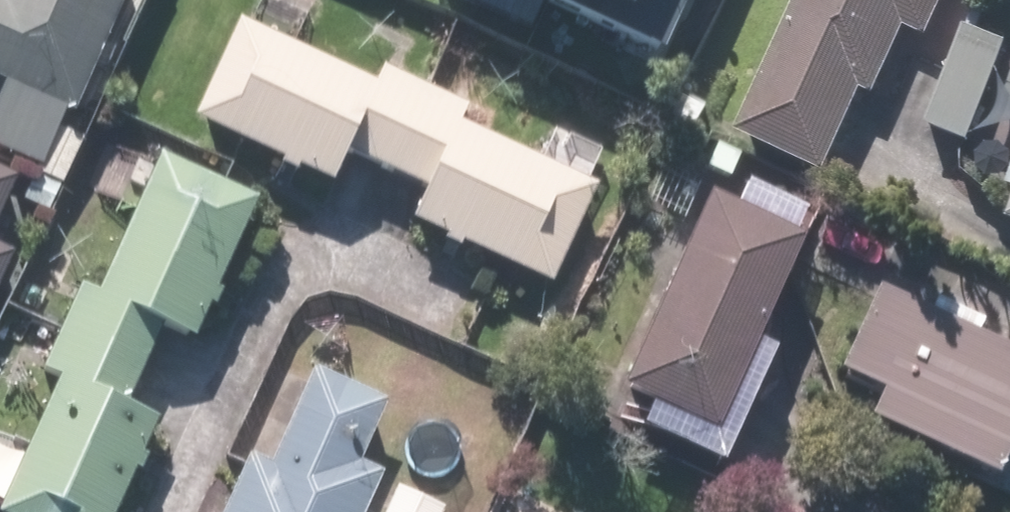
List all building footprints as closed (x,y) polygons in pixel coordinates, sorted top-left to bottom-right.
[(55,115),(64,119),(114,0),(0,0),(0,159),(31,172),(55,115)] [(605,158),(567,140),(548,181),(455,139),(466,115),(375,73),(364,97),(284,61),(310,3),(304,0),(256,0),(238,39),(222,31),(177,130),(338,202),(352,171),(418,201),(404,232),(543,295),(605,158)] [(549,1),(632,38),(649,0),(549,0),(549,1)] [(923,48),(945,0),(795,0),(729,145),(820,186),(859,100),(871,106),(902,38),(923,48)] [(155,169),(96,306),(74,296),(30,397),(48,404),(1,511),(105,511),(144,423),(121,413),(154,337),(195,355),(257,213),(155,169)] [(788,249),(692,206),(602,409),(698,452),(788,249)] [(818,388),(862,407),(849,436),(983,496),(1009,436),(1009,368),(857,300),(818,388)] [(220,511),(362,511),(374,483),(354,474),(382,408),(303,376),(263,471),(240,462),(220,511)] [(388,490),(378,511),(438,511),(388,490)]
